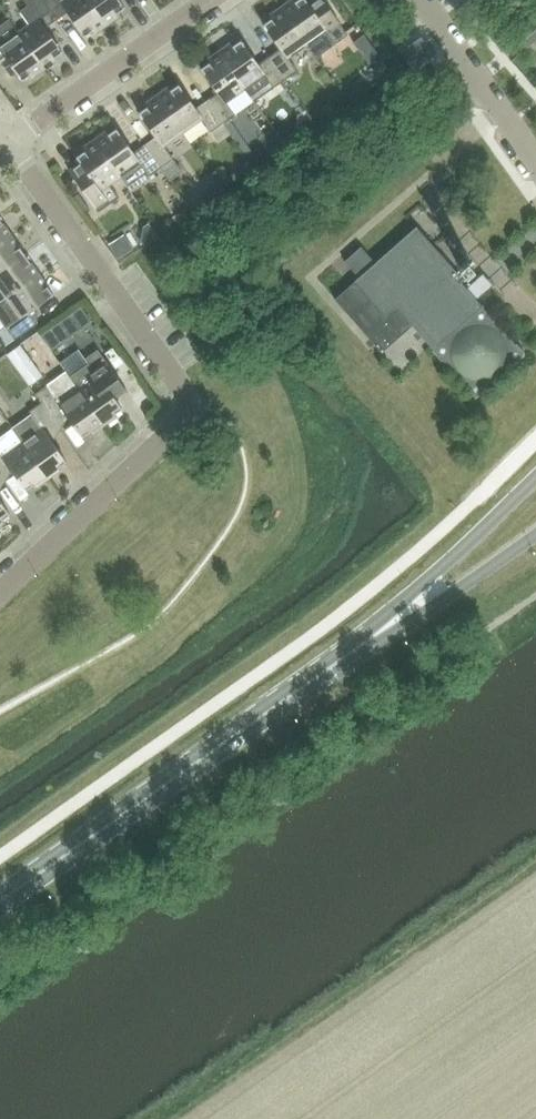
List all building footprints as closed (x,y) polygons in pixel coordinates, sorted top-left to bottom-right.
[(56,20),(41,0),(22,0),(27,6),(19,11),(28,25),(17,33),(44,70),(56,61),(54,58),(62,52),(45,28),(56,20)] [(56,20),(67,13),(84,37),(92,31),(94,34),(106,26),(88,0),(41,0),(56,20)] [(106,26),(118,17),(116,14),(124,8),(118,0),(88,0),(106,26)] [(348,35),(323,0),(321,0),(321,1),(311,8),(305,0),(297,0),(294,2),(293,0),(291,0),(280,8),(307,45),(306,45),(315,58),(348,35)] [(288,58),(306,45),(307,45),(280,8),(268,16),(270,19),(262,25),(279,49),(269,57),(285,80),(297,71),(288,58)] [(514,39),(524,51),(535,40),(535,20),(514,39)] [(7,40),(0,30),(0,60),(4,57),(22,81),(30,75),(32,78),(44,70),(17,33),(7,40)] [(412,70),(426,61),(433,55),(420,37),(399,52),(412,70)] [(285,80),(269,57),(257,65),(240,41),(232,46),(230,43),(218,52),(244,89),(263,75),(273,88),(285,80)] [(225,103),(244,89),(218,52),(206,60),(208,63),(200,69),(217,93),(206,101),(222,124),(235,115),(225,103)] [(222,124),(206,101),(195,109),(178,85),(170,91),(168,88),(156,96),(182,133),(201,120),(210,133),(222,124)] [(163,147),(182,133),(156,96),(144,104),(146,107),(138,113),(155,137),(144,145),(160,169),(169,181),(181,172),(163,147)] [(160,169),(144,145),(133,153),(116,129),(107,135),(105,132),(94,140),(120,177),(139,164),(148,177),(160,169)] [(109,185),(120,177),(94,140),(82,149),(84,152),(75,157),(79,163),(68,170),(98,213),(118,198),(109,185)] [(11,236),(0,221),(0,243),(11,236)] [(365,335),(447,262),(416,227),(375,263),(361,248),(344,262),(358,278),(334,300),(365,335)] [(25,255),(11,236),(0,243),(0,272),(25,255)] [(39,275),(25,255),(0,272),(0,302),(39,275)] [(447,262),(365,335),(381,353),(412,325),(441,360),(442,359),(476,398),(524,355),(523,354),(524,353),(516,344),(515,345),(474,298),(484,289),(475,278),(464,288),(460,283),(463,280),(447,262)] [(36,323),(29,312),(53,295),(39,275),(0,302),(0,320),(14,340),(36,323)] [(80,307),(40,335),(51,351),(91,322),(80,307)] [(69,377),(104,426),(116,418),(113,415),(122,409),(116,401),(127,393),(97,350),(85,359),(88,364),(69,377)] [(36,394),(34,395),(40,403),(54,421),(64,413),(82,437),(90,431),(92,434),(104,426),(69,377),(60,383),(57,380),(47,387),(47,386),(45,387),(36,394)] [(253,391),(248,408),(259,411),(264,394),(253,391)] [(60,429),(54,421),(40,403),(28,412),(31,415),(22,421),(12,428),(22,441),(48,479),(60,471),(57,468),(66,462),(48,437),(60,429)] [(22,441),(2,455),(0,452),(0,472),(8,466),(25,490),(34,484),(36,487),(48,479),(22,441)] [(3,523),(1,520),(10,515),(0,501),(0,526),(3,523)]
